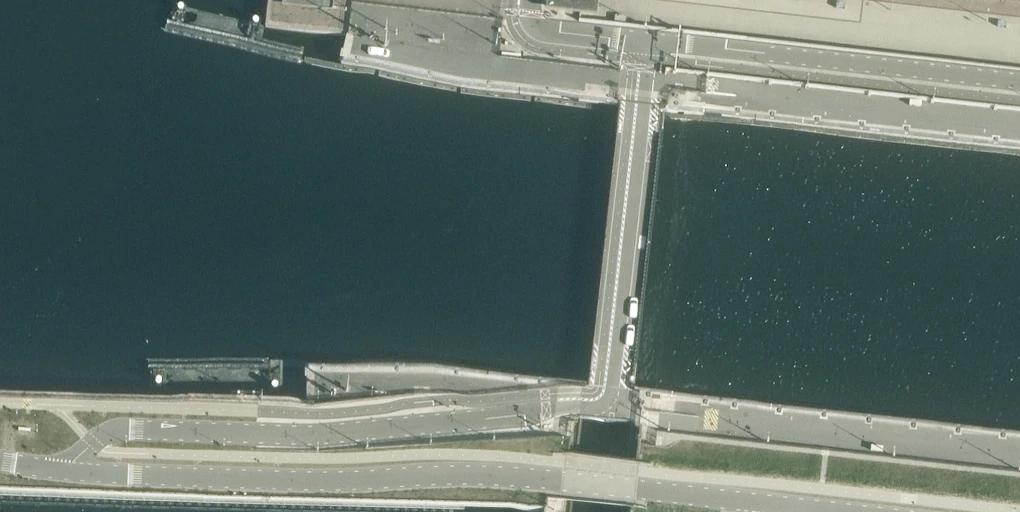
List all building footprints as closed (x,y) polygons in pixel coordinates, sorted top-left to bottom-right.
[(545,10),(551,10),(552,10),(597,15),(598,0),(546,0),(545,10)]
